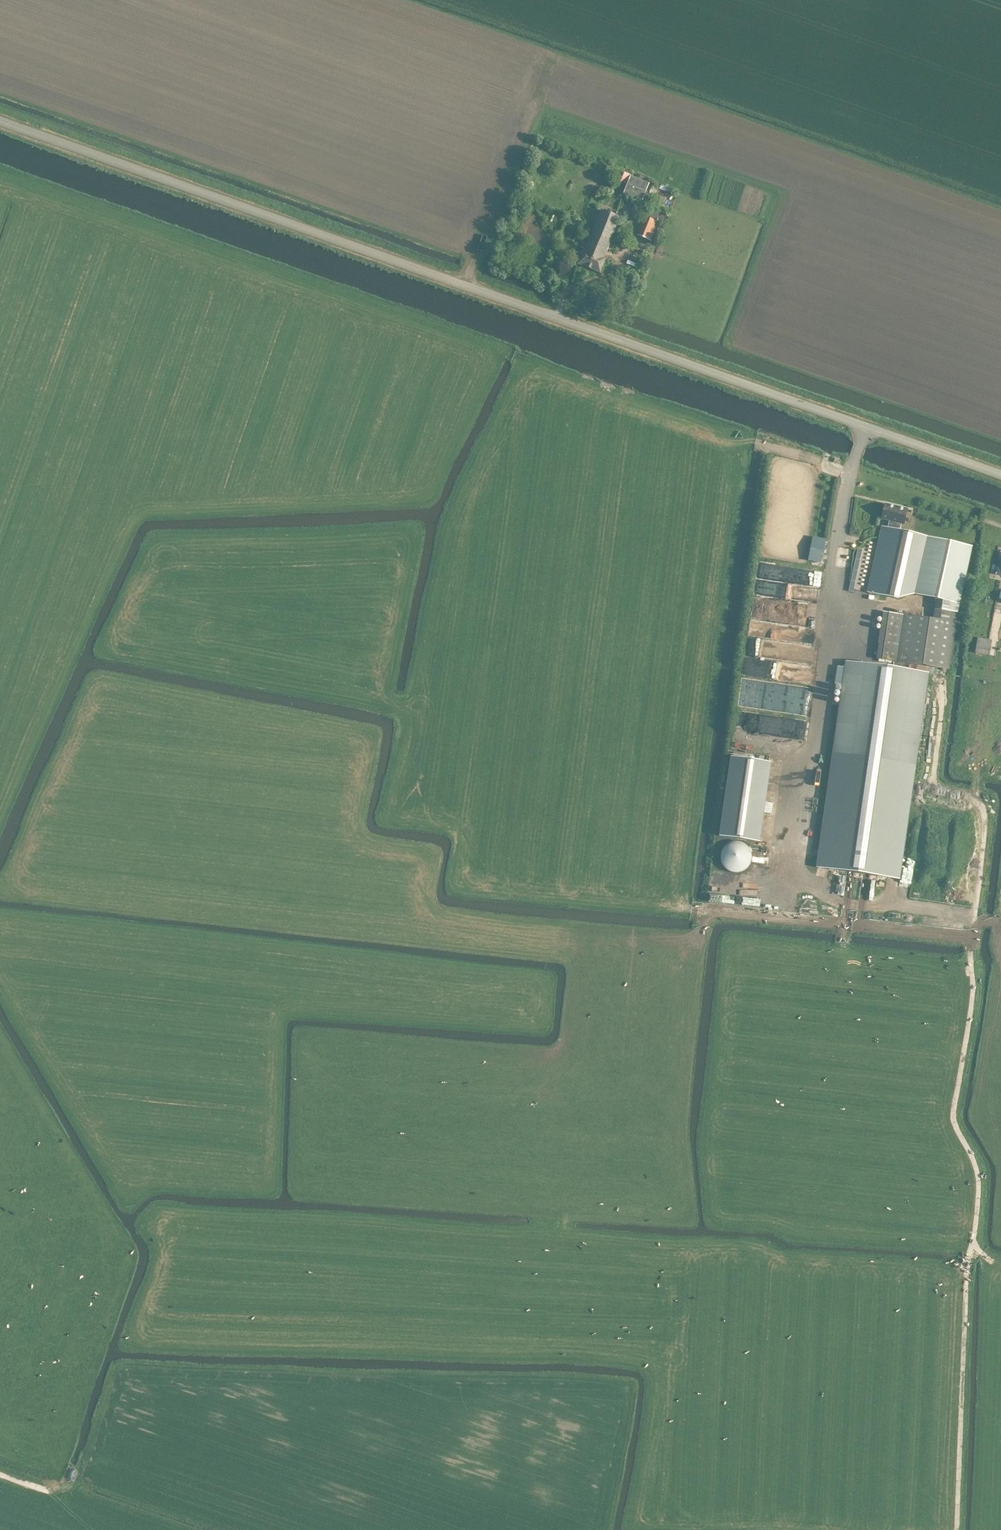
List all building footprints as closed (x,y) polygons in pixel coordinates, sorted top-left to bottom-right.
[(624,193),(643,200),(650,181),(631,174),(624,193)] [(672,216),(678,218),(680,210),(674,208),(672,216)] [(606,257),(604,257),(620,217),(601,209),(585,249),(584,248),(578,263),(600,272),(606,257)] [(637,234),(648,239),(656,219),(645,215),(637,234)] [(887,527),(897,529),(898,522),(903,523),(907,508),(885,503),(881,518),(889,520),(887,527)] [(897,529),(887,527),(883,526),(868,591),(896,598),(913,593),(934,597),(934,600),(936,600),(933,618),(883,611),(876,658),(947,668),(957,603),(959,603),(971,546),(897,529)] [(840,542),(839,560),(851,560),(852,543),(840,542)] [(821,596),(824,565),(807,563),(806,570),(804,570),(803,575),(798,574),(798,573),(784,571),(784,573),(775,572),(773,586),(812,591),(812,595),(821,596)] [(807,622),(807,617),(754,610),(752,626),(794,632),(795,621),(807,622)] [(975,648),(989,650),(991,639),(977,637),(975,648)] [(765,669),(767,652),(752,650),(750,667),(765,669)] [(897,879),(927,671),(848,659),(817,867),(897,879)] [(745,689),(759,688),(759,678),(744,679),(745,689)] [(779,681),(779,688),(793,689),(794,681),(779,681)] [(771,688),(768,693),(775,697),(778,693),(771,688)] [(719,834),(759,840),(771,760),(730,754),(719,834)] [(729,870),(734,871),(739,870),(744,868),(747,864),(750,860),(750,855),(749,850),(746,845),(742,842),(736,840),(731,841),(726,843),(722,847),(720,852),(719,857),(721,863),(724,867),(729,870)]
